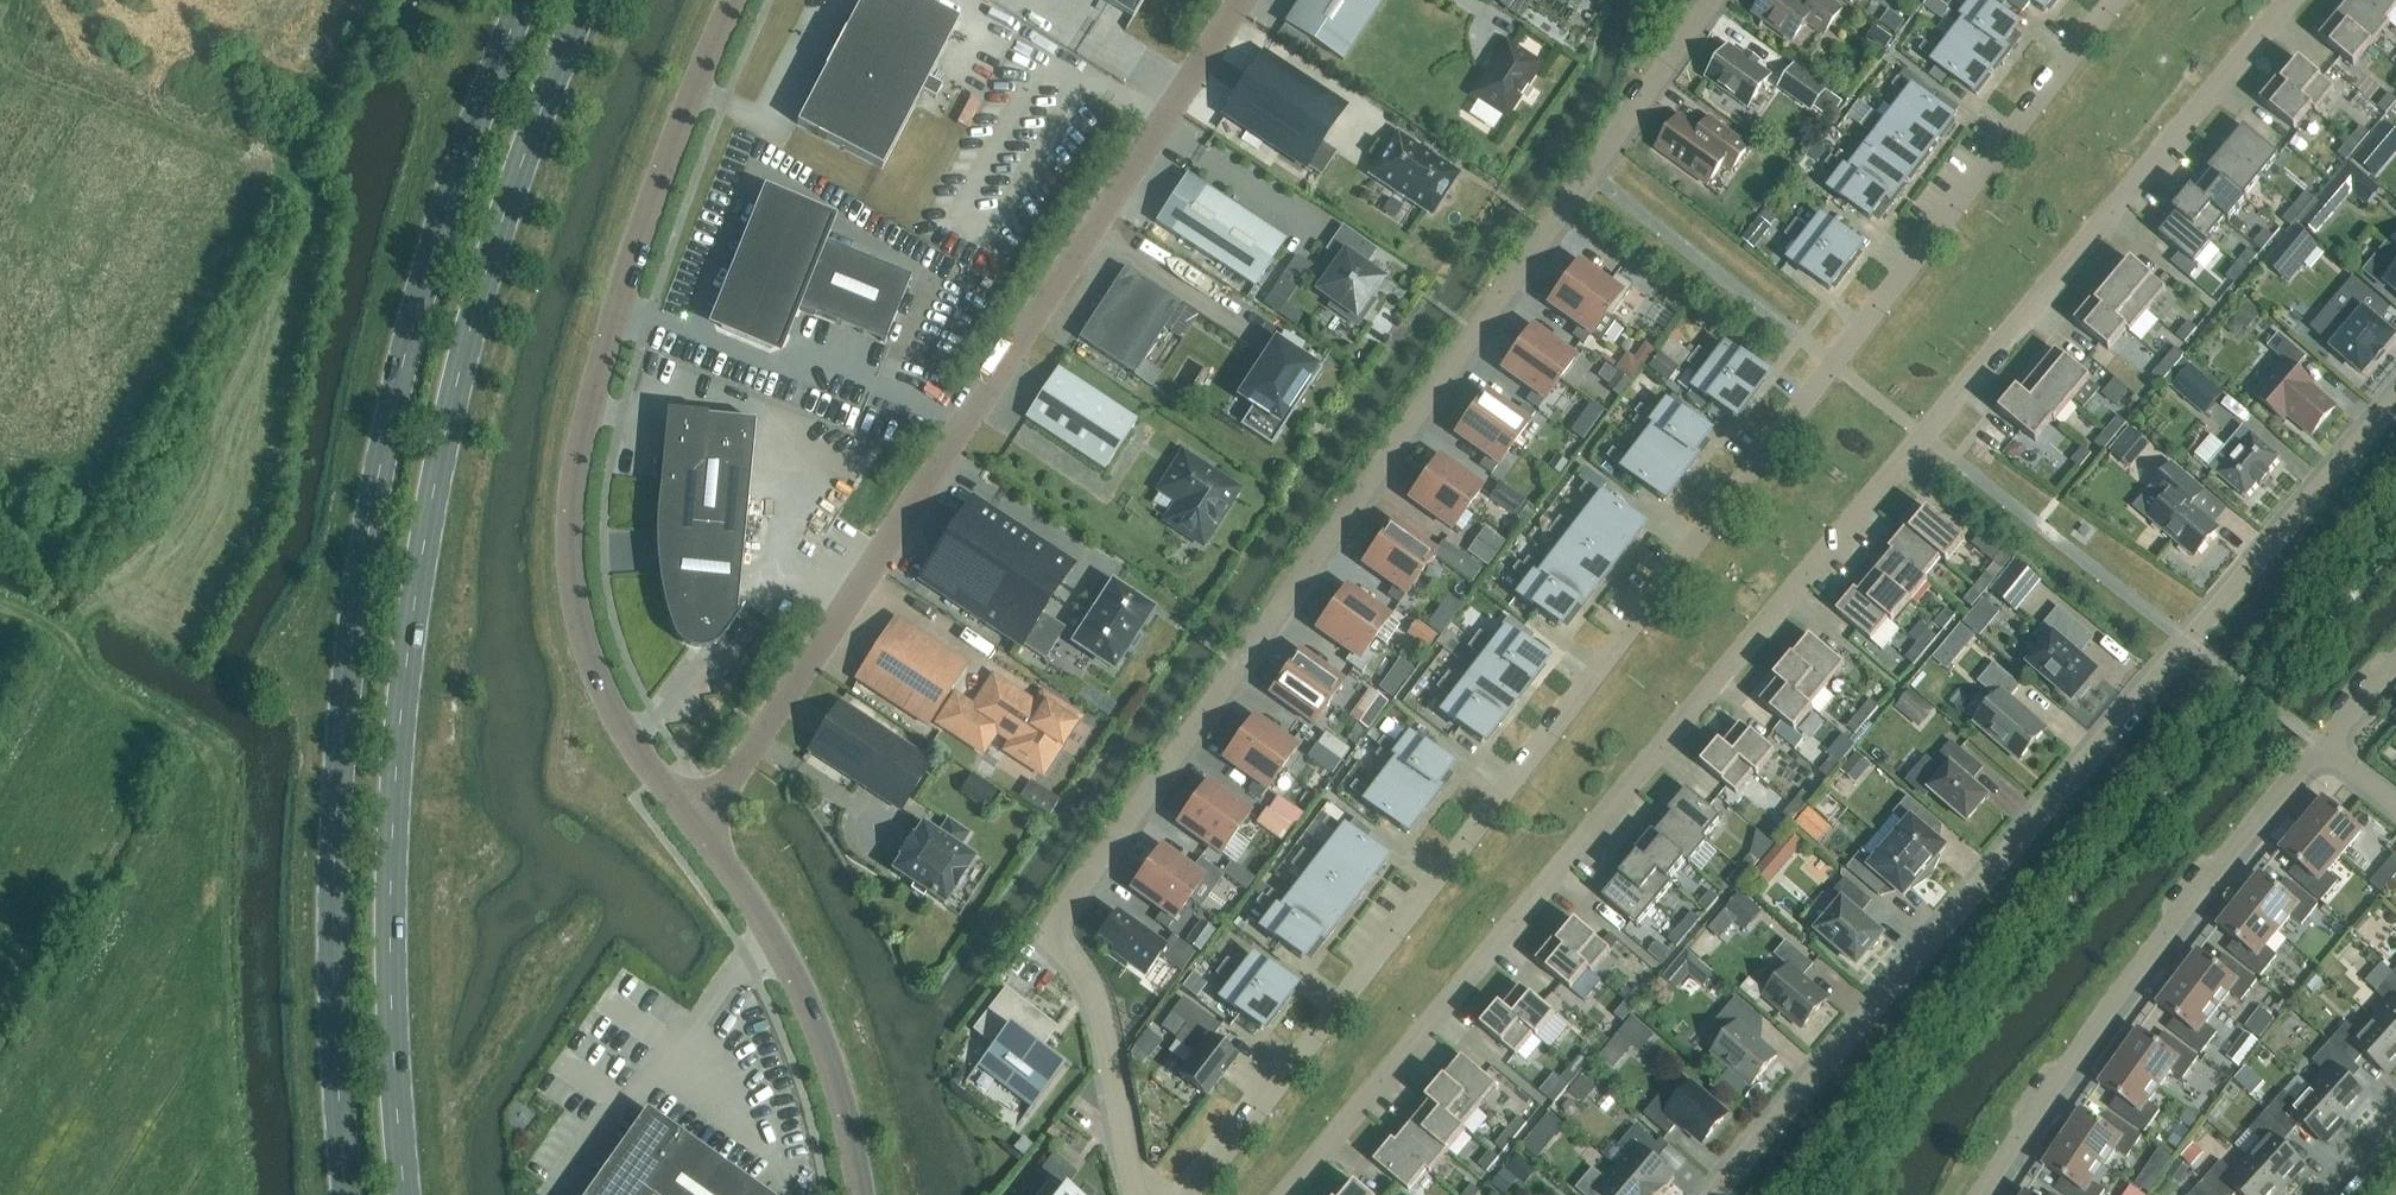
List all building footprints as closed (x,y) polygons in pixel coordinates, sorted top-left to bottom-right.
[(959,20),(920,0),(862,0),(797,124),(882,169),(923,90),(936,97),(942,85),(929,78),(959,20)] [(1109,2),(1106,0),(1103,0),(1133,18),(1125,31),(1126,32),(1145,0),(1110,0),(1109,2)] [(1382,0),(1300,0),(1285,23),(1342,61),(1382,0)] [(1507,9),(1514,0),(1493,0),(1507,9)] [(1809,7),(1799,0),(1763,0),(1754,12),(1793,40),(1803,26),(1811,25),(1825,35),(1843,10),(1829,0),(1813,0),(1809,7)] [(1947,6),(1939,0),(1933,0),(1930,4),(1945,17),(1960,28),(1950,41),(1990,72),(1995,65),(1997,67),(2008,53),(1947,6)] [(1947,6),(2008,53),(2019,39),(2013,34),(2018,27),(1983,0),(1976,0),(1968,10),(1954,0),(1952,0),(1947,6)] [(2044,13),(2050,6),(2052,7),(2057,0),(2028,0),(2044,13)] [(2361,0),(2351,0),(2337,16),(2372,45),(2389,24),(2361,0)] [(2389,24),(2390,23),(2386,20),(2395,9),(2395,0),(2361,0),(2389,24)] [(1889,12),(1881,22),(1896,33),(1903,23),(1889,12)] [(2372,45),(2337,16),(2319,37),(2354,66),(2372,45)] [(1876,26),(1869,36),(1886,49),(1893,39),(1876,26)] [(1990,72),(1950,41),(1940,54),(1925,42),(1920,50),(1930,58),(1930,59),(1938,65),(1950,74),(1976,95),(1988,80),(1985,78),(1990,72)] [(1539,65),(1507,44),(1474,94),(1506,115),(1519,95),(1520,96),(1527,86),(1526,85),(1539,65)] [(1749,106),(1769,77),(1729,48),(1708,77),(1749,106)] [(1264,54),(1225,114),(1305,166),(1344,107),(1264,54)] [(2282,81),(2279,78),(2278,79),(2316,111),(2335,89),(2300,60),(2282,81)] [(1826,92),(1829,88),(1794,64),(1778,87),(1812,112),(1815,108),(1821,112),(1832,96),(1826,92)] [(1938,65),(1930,75),(1942,85),(1950,74),(1938,65)] [(1956,121),(1931,102),(1938,93),(1905,68),(1892,85),(1907,97),(1897,110),(1937,140),(1942,134),(1944,136),(1956,121)] [(2316,111),(2278,79),(2260,100),(2295,129),(2312,109),(2316,112),(2316,111)] [(2395,102),(2395,99),(2389,93),(2377,107),(2386,114),(2395,102)] [(1937,140),(1897,110),(1887,122),(1873,111),(1867,118),(1924,162),(1935,148),(1932,146),(1937,140)] [(1701,131),(1680,117),(1657,149),(1708,185),(1722,165),(1731,171),(1749,146),(1710,118),(1701,131)] [(1924,162),(1867,118),(1861,126),(1876,137),(1866,150),(1906,181),(1911,175),(1913,176),(1924,162)] [(2359,147),(2370,133),(2361,126),(2350,139),(2359,147)] [(2279,156),(2244,127),(2226,148),(2261,177),(2279,156)] [(1456,174),(1398,136),(1373,174),(1395,188),(1393,191),(1407,201),(1409,198),(1431,212),(1456,174)] [(2346,161),(2359,147),(2350,139),(2338,154),(2346,161)] [(2357,155),(2360,158),(2367,150),(2363,147),(2357,155)] [(2261,177),(2226,148),(2209,169),(2247,201),(2248,200),(2244,197),(2261,177)] [(1906,181),(1866,150),(1856,163),(1841,151),(1835,159),(1893,203),(1903,189),(1901,187),(1906,181)] [(1893,203),(1835,159),(1831,156),(1826,163),(1841,175),(1830,189),(1870,219),(1876,212),(1882,217),(1893,203)] [(2317,203),(2321,205),(2335,217),(2352,193),(2367,203),(2381,189),(2353,163),(2317,203)] [(2247,201),(2209,169),(2208,169),(2212,172),(2196,192),(2192,189),(2191,190),(2230,222),(2247,201)] [(1286,239),(1187,174),(1156,222),(1255,287),(1286,239)] [(2230,222),(2191,190),(2174,210),(2212,243),(2213,242),(2209,239),(2225,219),(2229,222),(2230,222)] [(2302,212),(2314,198),(2306,191),(2294,205),(2302,212)] [(830,227),(826,218),(824,215),(775,195),(763,200),(744,245),(748,255),(743,267),(734,270),(716,316),(721,328),(770,348),(783,343),(797,307),(885,343),(912,276),(824,241),(830,227)] [(2291,226),(2302,212),(2294,205),(2283,219),(2291,226)] [(2212,243),(2174,210),(2173,211),(2177,214),(2160,235),(2194,264),(2212,243)] [(1797,220),(1791,227),(1848,271),(1859,257),(1857,255),(1862,248),(1822,217),(1812,231),(1797,220)] [(2245,225),(2236,217),(2231,223),(2240,231),(2245,225)] [(1762,238),(1771,226),(1760,218),(1752,229),(1762,238)] [(1848,271),(1791,227),(1785,235),(1800,246),(1790,260),(1830,291),(1835,284),(1837,285),(1848,271)] [(2289,265),(2310,240),(2294,227),(2273,252),(2289,265)] [(1374,250),(1343,228),(1328,249),(1342,260),(1320,290),(1335,301),(1331,307),(1357,325),(1374,302),(1368,297),(1380,281),(1362,268),(1374,250)] [(2262,250),(2273,236),(2265,229),(2253,243),(2262,250)] [(2368,275),(2382,287),(2387,281),(2395,289),(2395,242),(2395,243),(2368,275)] [(2245,270),(2258,255),(2249,248),(2237,263),(2245,270)] [(2132,261),(2114,282),(2148,311),(2167,290),(2132,261)] [(1573,268),(1572,267),(1565,278),(1562,283),(1564,285),(1565,284),(1606,314),(1605,315),(1610,318),(1633,286),(1616,274),(1609,284),(1577,262),(1573,268)] [(2234,283),(2245,270),(2237,263),(2226,276),(2234,283)] [(1134,375),(1181,303),(1121,265),(1121,266),(1125,268),(1078,339),(1134,375)] [(2332,304),(2338,310),(2324,326),(2340,340),(2333,348),(2363,373),(2374,360),(2375,361),(2384,351),(2383,350),(2394,337),(2377,323),(2389,308),(2354,278),(2332,304)] [(2148,311),(2114,282),(2098,303),(2093,299),(2093,300),(2131,332),(2148,311)] [(1605,315),(1606,314),(1565,284),(1564,285),(1550,305),(1579,326),(1572,336),(1584,344),(1591,334),(1591,335),(1605,315)] [(2131,332),(2093,300),(2075,321),(2111,352),(2129,331),(2130,333),(2131,332)] [(2247,302),(2235,316),(2247,327),(2260,312),(2247,302)] [(1286,306),(1280,315),(1296,326),(1302,317),(1286,306)] [(2185,342),(2197,328),(2188,321),(2176,335),(2185,342)] [(1527,333),(1526,332),(1519,343),(1515,348),(1518,350),(1518,349),(1560,379),(1575,358),(1531,327),(1527,333)] [(1675,330),(1668,338),(1677,344),(1683,336),(1675,330)] [(2287,414),(2312,435),(2335,407),(2311,386),(2313,384),(2295,369),(2306,357),(2279,333),(2267,346),(2285,361),(2255,396),(2283,419),(2287,414)] [(1698,348),(1692,355),(1750,399),(1760,385),(1758,383),(1764,376),(1724,345),(1713,359),(1698,348)] [(1254,404),(1240,426),(1272,446),(1309,388),(1313,390),(1313,389),(1310,387),(1323,368),(1291,347),(1287,353),(1286,355),(1275,348),(1267,360),(1243,397),(1254,404)] [(2173,368),(2185,355),(2176,347),(2165,360),(2173,368)] [(1545,400),(1560,379),(1518,349),(1518,350),(1503,370),(1533,391),(1526,401),(1538,409),(1545,400)] [(2056,350),(2038,372),(2073,401),(2091,379),(2056,350)] [(1660,352),(1649,366),(1667,381),(1678,367),(1660,352)] [(1627,354),(1616,370),(1631,381),(1643,365),(1627,354)] [(2161,382),(2173,368),(2165,360),(2164,361),(2155,354),(2148,362),(2157,369),(2152,375),(2161,382)] [(1750,399),(1692,355),(1687,363),(1702,374),(1691,388),(1731,419),(1736,412),(1739,413),(1750,399)] [(2225,393),(2192,364),(2172,387),(2205,416),(2225,393)] [(1058,368),(1025,418),(1105,470),(1137,420),(1058,368)] [(2073,401),(2038,372),(2021,392),(2018,389),(2017,390),(2055,422),(2073,401)] [(1617,374),(1607,389),(1619,397),(1629,382),(1617,374)] [(2115,379),(2103,393),(2116,404),(2128,389),(2115,379)] [(2055,422),(2017,390),(1999,411),(2036,442),(2053,421),(2055,422)] [(1480,398),(1480,397),(1472,408),(1473,408),(1469,413),(1471,415),(1472,414),(1513,444),(1528,423),(1535,413),(1523,404),(1516,414),(1484,392),(1480,398)] [(1654,416),(1639,405),(1634,412),(1638,415),(1695,459),(1706,445),(1700,440),(1705,433),(1665,403),(1654,416)] [(736,611),(756,422),(708,417),(708,415),(667,411),(660,489),(658,500),(657,512),(657,524),(656,535),(657,547),(657,556),(658,565),(659,574),(660,583),(662,592),(665,605),(673,632),(675,636),(679,640),(682,644),(687,646),(692,648),(697,649),(702,650),(707,649),(712,647),(717,644),(719,642),(721,641),(723,639),(744,609),(743,608),(739,611),(736,611)] [(1499,465),(1513,444),(1472,414),(1471,415),(1457,435),(1486,456),(1479,466),(1491,474),(1498,464),(1499,465)] [(1695,459),(1638,415),(1632,423),(1647,434),(1637,447),(1677,478),(1681,472),(1684,473),(1695,459)] [(2115,437),(2127,423),(2118,416),(2106,429),(2115,437)] [(1584,423),(1574,436),(1581,441),(1591,428),(1584,423)] [(2258,483),(2261,485),(2270,475),(2267,472),(2280,457),(2244,426),(2209,466),(2245,498),(2258,483)] [(2129,427),(2109,450),(2127,466),(2147,442),(2129,427)] [(2103,451),(2115,437),(2106,429),(2095,443),(2103,451)] [(2080,468),(2092,454),(2083,446),(2072,460),(2080,468)] [(1677,478),(1637,447),(1627,460),(1612,448),(1606,456),(1617,464),(1617,465),(1663,501),(1674,486),(1672,484),(1677,478)] [(1557,455),(1548,468),(1557,475),(1567,462),(1557,455)] [(1202,543),(1236,490),(1184,456),(1161,490),(1185,505),(1176,519),(1177,527),(1202,543)] [(1434,463),(1433,462),(1426,473),(1423,478),(1425,480),(1426,479),(1467,509),(1482,488),(1438,457),(1434,463)] [(2149,518),(2194,557),(2219,528),(2192,505),(2204,491),(2172,464),(2152,487),(2166,499),(2149,518)] [(1452,530),(1467,509),(1426,479),(1425,480),(1411,500),(1452,530)] [(1501,484),(1490,499),(1517,518),(1517,517),(1528,503),(1501,484)] [(1594,503),(1584,516),(1624,546),(1629,540),(1631,542),(1643,527),(1596,491),(1596,492),(1585,484),(1579,491),(1594,503)] [(1041,612),(1072,565),(973,500),(921,580),(1020,644),(1021,644),(1045,659),(1065,628),(1041,612)] [(1535,508),(1528,503),(1517,518),(1517,524),(1522,528),(1535,508)] [(1966,541),(1929,509),(1911,530),(1908,527),(1907,528),(1948,562),(1966,541)] [(1624,546),(1584,516),(1574,529),(1559,517),(1554,525),(1610,569),(1621,554),(1619,553),(1624,546)] [(1436,553),(1392,521),(1388,527),(1387,527),(1380,538),(1376,543),(1379,545),(1379,544),(1421,574),(1434,555),(1436,553)] [(1488,524),(1471,550),(1493,564),(1510,538),(1488,524)] [(1610,569),(1554,525),(1548,532),(1563,544),(1553,557),(1592,587),(1597,581),(1600,583),(1610,569)] [(1948,562),(1907,528),(1890,549),(1928,581),(1929,580),(1925,577),(1941,558),(1947,563),(1948,562)] [(2012,559),(1981,533),(1972,544),(2003,570),(2012,559)] [(1444,541),(1436,553),(1434,555),(1473,583),(1483,569),(1444,541)] [(1379,544),(1379,545),(1365,565),(1394,586),(1387,595),(1399,604),(1406,594),(1421,574),(1379,544)] [(1928,581),(1890,549),(1889,549),(1893,552),(1876,572),(1911,601),(1928,581)] [(1592,587),(1553,557),(1543,569),(1528,558),(1522,565),(1579,609),(1590,595),(1588,593),(1592,587)] [(2016,612),(2041,582),(2016,561),(1991,591),(2016,612)] [(1579,609),(1522,565),(1518,562),(1513,570),(1527,581),(1517,595),(1557,626),(1562,619),(1568,623),(1579,609)] [(1911,601),(1876,572),(1859,592),(1855,589),(1855,590),(1893,622),(1911,601)] [(1984,593),(1996,579),(1987,572),(1976,586),(1984,593)] [(1113,668),(1151,610),(1113,586),(1100,606),(1094,602),(1082,619),(1088,623),(1075,644),(1113,668)] [(1390,618),(1346,586),(1341,592),(1333,603),(1334,603),(1330,608),(1332,610),(1333,609),(1375,639),(1390,618)] [(1972,607),(1984,593),(1976,586),(1964,600),(1972,607)] [(1893,622),(1855,590),(1837,611),(1871,641),(1889,620),(1892,623),(1893,622)] [(1986,633),(2003,609),(1987,597),(1969,620),(1986,633)] [(1445,630),(1455,614),(1442,607),(1433,623),(1445,630)] [(1944,629),(1956,615),(1947,608),(1935,622),(1944,629)] [(2048,643),(2031,663),(2072,699),(2076,695),(2080,699),(2091,686),(2086,682),(2096,672),(2075,654),(2081,648),(2083,650),(2094,637),(2059,608),(2035,636),(2040,641),(2042,638),(2048,643)] [(1360,659),(1375,639),(1333,609),(1332,610),(1318,630),(1360,659)] [(928,725),(967,666),(895,619),(856,678),(928,725)] [(1418,620),(1409,632),(1429,646),(1437,634),(1418,620)] [(1961,625),(1949,638),(1965,652),(1976,638),(1961,625)] [(1479,631),(1473,639),(1531,683),(1542,669),(1539,667),(1545,660),(1505,629),(1494,643),(1479,631)] [(1926,650),(1938,637),(1929,630),(1918,643),(1926,650)] [(1845,664),(1811,635),(1792,657),(1827,686),(1845,664)] [(1531,683),(1473,639),(1468,646),(1483,658),(1473,671),(1512,701),(1517,695),(1520,697),(1531,683)] [(1914,664),(1926,650),(1918,643),(1906,657),(1914,664)] [(1343,683),(1299,651),(1295,657),(1287,668),(1288,668),(1284,673),(1286,675),(1287,674),(1328,704),(1343,683)] [(1827,686),(1792,657),(1775,677),(1813,710),(1814,709),(1810,706),(1827,686)] [(1975,722),(2020,760),(2046,729),(2010,698),(2021,686),(1994,663),(1978,681),(1996,697),(1975,722)] [(1512,701),(1473,671),(1463,684),(1448,672),(1442,680),(1499,724),(1510,709),(1508,708),(1512,701)] [(1313,725),(1328,704),(1287,674),(1286,675),(1272,695),(1313,725)] [(1813,710),(1775,677),(1774,678),(1778,681),(1761,702),(1782,720),(1795,731),(1813,710)] [(1076,718),(1043,696),(1035,707),(994,680),(974,710),(956,699),(940,723),(985,752),(998,731),(1013,741),(1007,750),(1041,772),(1076,718)] [(1499,724),(1442,680),(1436,687),(1451,698),(1441,712),(1481,743),(1486,736),(1488,738),(1499,724)] [(1385,685),(1380,691),(1393,700),(1401,688),(1394,683),(1385,685)] [(1910,690),(1897,705),(1915,721),(1928,706),(1910,690)] [(1374,692),(1354,720),(1368,730),(1388,702),(1374,692)] [(1868,720),(1880,706),(1871,699),(1859,713),(1868,720)] [(932,763),(840,703),(809,750),(900,810),(932,763)] [(1856,734),(1868,720),(1859,713),(1848,726),(1856,734)] [(1282,769),(1297,748),(1253,716),(1249,722),(1248,722),(1241,733),(1237,738),(1240,740),(1240,739),(1282,769)] [(1804,739),(1795,731),(1782,720),(1774,731),(1796,749),(1804,739)] [(1776,754),(1742,724),(1724,745),(1721,742),(1720,743),(1758,775),(1776,754)] [(1326,731),(1318,742),(1340,759),(1349,748),(1326,731)] [(1383,738),(1377,745),(1381,748),(1438,792),(1449,778),(1443,773),(1448,766),(1408,735),(1398,749),(1383,738)] [(1366,737),(1359,746),(1368,753),(1375,744),(1366,737)] [(1240,739),(1240,740),(1225,760),(1267,789),(1282,769),(1240,739)] [(1967,778),(1979,764),(1952,741),(1934,761),(1927,755),(1905,781),(1926,798),(1932,791),(1967,821),(1988,796),(1967,778)] [(1758,775),(1720,743),(1702,764),(1737,793),(1754,773),(1758,776),(1758,775)] [(1334,770),(1341,762),(1316,745),(1309,754),(1334,770)] [(1438,792),(1381,748),(1375,755),(1390,767),(1380,780),(1420,810),(1425,804),(1427,806),(1438,792)] [(1857,752),(1842,770),(1854,780),(1869,762),(1857,752)] [(1828,778),(1840,764),(1832,757),(1820,771),(1828,778)] [(971,776),(960,792),(986,808),(997,793),(971,776)] [(1034,778),(1024,795),(1055,813),(1065,796),(1034,778)] [(1420,810),(1380,780),(1370,793),(1355,781),(1350,789),(1361,797),(1360,798),(1406,833),(1418,818),(1415,817),(1420,810)] [(1251,813),(1207,781),(1202,787),(1194,798),(1195,798),(1191,803),(1193,805),(1194,804),(1236,834),(1251,813)] [(1688,789),(1670,810),(1708,843),(1709,842),(1705,839),(1722,818),(1688,789)] [(1801,811),(1812,798),(1803,791),(1792,804),(1801,811)] [(1907,825),(1892,843),(1931,877),(1941,858),(1939,856),(1945,848),(1933,837),(1943,825),(1909,796),(1893,814),(1907,825)] [(1279,798),(1270,811),(1292,826),(1294,827),(1303,815),(1279,798)] [(2340,813),(2343,809),(2331,799),(2328,803),(2324,800),(2303,824),(2340,857),(2362,832),(2340,813)] [(1221,855),(1236,834),(1194,804),(1193,805),(1179,825),(1221,855)] [(1788,825),(1801,811),(1792,804),(1780,818),(1788,825)] [(1809,809),(1795,825),(1806,835),(1818,845),(1829,833),(1817,822),(1820,819),(1809,809)] [(1708,843),(1670,810),(1669,811),(1673,814),(1656,833),(1653,830),(1652,831),(1690,863),(1708,843)] [(1270,811),(1259,826),(1281,841),(1292,826),(1270,811)] [(1337,836),(1327,848),(1367,879),(1372,873),(1374,875),(1386,860),(1340,824),(1339,825),(1328,817),(1322,824),(1337,836)] [(939,835),(923,825),(914,838),(912,837),(900,856),(902,857),(893,871),(945,904),(974,858),(959,848),(968,834),(948,821),(939,835)] [(2327,872),(2340,857),(2303,824),(2282,849),(2303,867),(2294,878),(2321,901),(2338,881),(2327,872)] [(1758,830),(1751,853),(1760,861),(1774,845),(1774,844),(1758,830)] [(1773,883),(1809,843),(1795,830),(1758,870),(1773,883)] [(1690,863),(1652,831),(1635,852),(1673,884),(1674,883),(1670,880),(1686,861),(1690,864),(1690,863)] [(1931,877),(1892,843),(1876,861),(1863,849),(1847,867),(1881,897),(1891,885),(1904,896),(1911,888),(1913,889),(1931,877)] [(1155,852),(1148,863),(1145,868),(1147,870),(1148,869),(1189,899),(1204,878),(1160,846),(1156,852),(1155,852)] [(1367,879),(1327,848),(1318,861),(1303,850),(1297,857),(1354,901),(1365,887),(1362,885),(1367,879)] [(1673,884),(1635,852),(1634,853),(1638,856),(1621,876),(1656,905),(1673,884)] [(1747,876),(1760,861),(1751,853),(1739,868),(1747,876)] [(1354,901),(1297,857),(1291,865),(1306,876),(1296,889),(1336,920),(1341,913),(1343,915),(1354,901)] [(2395,876),(2395,865),(2390,860),(2371,882),(2382,892),(2395,876)] [(1230,863),(1222,873),(1224,874),(1245,890),(1252,879),(1230,863)] [(1737,889),(1747,876),(1739,868),(1728,881),(1737,889)] [(1175,919),(1189,899),(1148,869),(1147,870),(1133,890),(1162,911),(1155,921),(1167,929),(1174,919),(1175,919)] [(2282,893),(2260,875),(2240,900),(2278,931),(2291,916),(2302,925),(2318,904),(2291,882),(2282,893)] [(1656,905),(1621,876),(1603,897),(1638,926),(1656,905)] [(1860,915),(1872,901),(1845,878),(1828,898),(1838,907),(1818,930),(1857,964),(1869,950),(1873,950),(1880,943),(1879,938),(1882,935),(1860,915)] [(1271,890),(1265,898),(1322,942),(1333,928),(1331,926),(1336,920),(1296,889),(1286,902),(1271,890)] [(1707,911),(1719,898),(1711,890),(1699,904),(1707,911)] [(1740,892),(1731,903),(1753,921),(1762,911),(1740,892)] [(1265,898),(1262,895),(1256,902),(1271,914),(1260,927),(1300,958),(1306,951),(1312,956),(1322,942),(1265,898)] [(2266,947),(2278,931),(2240,900),(2219,925),(2241,943),(2232,954),(2260,976),(2277,956),(2266,947)] [(1689,933),(1701,919),(1692,911),(1680,926),(1689,933)] [(1117,949),(1114,953),(1145,975),(1159,956),(1181,972),(1195,952),(1172,936),(1163,949),(1115,915),(1100,937),(1117,949)] [(1611,950),(1577,921),(1559,942),(1555,939),(1555,940),(1593,972),(1611,950)] [(1202,923),(1187,944),(1198,952),(1214,931),(1202,923)] [(1677,946),(1689,933),(1680,926),(1669,939),(1677,946)] [(1593,972),(1555,940),(1537,961),(1571,990),(1589,969),(1592,973),(1593,972)] [(1656,941),(1647,951),(1662,963),(1670,953),(1656,941)] [(1814,965),(1786,941),(1775,954),(1789,967),(1765,996),(1802,1028),(1827,999),(1803,978),(1814,965)] [(2220,970),(2198,952),(2178,978),(2218,1008),(2230,992),(2241,1001),(2257,980),(2229,959),(2220,970)] [(1227,958),(1221,966),(1278,1010),(1289,996),(1287,994),(1292,987),(1252,956),(1242,970),(1227,958)] [(1675,962),(1663,977),(1676,988),(1689,973),(1675,962)] [(1278,1010),(1221,966),(1215,973),(1230,985),(1220,998),(1260,1029),(1265,1022),(1267,1024),(1278,1010)] [(2316,971),(2307,983),(2313,988),(2322,976),(2316,971)] [(1206,984),(1192,973),(1181,987),(1196,998),(1206,984)] [(2393,973),(2376,991),(2388,1003),(2374,1018),(2395,1038),(2395,975),(2393,973)] [(2206,1024),(2218,1008),(2178,978),(2159,1004),(2181,1021),(2173,1032),(2201,1054),(2217,1033),(2206,1024)] [(1032,1043),(1048,1022),(1005,989),(1006,989),(1006,987),(972,1030),(975,1029),(994,1044),(963,1084),(964,1085),(978,1066),(1031,1107),(1016,1125),(1018,1126),(1063,1067),(1032,1043)] [(1556,1016),(1521,987),(1504,1007),(1500,1004),(1500,1005),(1538,1037),(1556,1016)] [(1635,1007),(1647,994),(1638,987),(1627,1000),(1635,1007)] [(1173,1011),(1161,1028),(1175,1039),(1194,1054),(1178,1074),(1206,1096),(1222,1075),(1223,1076),(1237,1057),(1212,1037),(1221,1025),(1184,997),(1173,1011)] [(1728,1065),(1752,1085),(1777,1056),(1751,1034),(1763,1019),(1737,997),(1711,1026),(1725,1037),(1713,1052),(1715,1054),(1711,1058),(1724,1069),(1728,1065)] [(1624,1022),(1635,1007),(1627,1000),(1615,1014),(1624,1022)] [(1538,1037),(1500,1005),(1482,1027),(1517,1056),(1534,1035),(1538,1038),(1538,1037)] [(2260,1010),(2247,1028),(2259,1037),(2273,1020),(2260,1010)] [(1633,1017),(1618,1035),(1633,1048),(1640,1054),(1655,1036),(1633,1017)] [(2374,1018),(2360,1033),(2348,1022),(2330,1042),(2355,1064),(2365,1053),(2388,1074),(2395,1065),(2395,1038),(2374,1018)] [(2161,1048),(2138,1031),(2120,1057),(2160,1086),(2171,1070),(2183,1079),(2198,1057),(2170,1036),(2161,1048)] [(2248,1031),(2240,1042),(2252,1052),(2261,1041),(2249,1031),(2248,1031)] [(2345,1075),(2355,1064),(2330,1042),(2313,1061),(2325,1072),(2311,1087),(2346,1120),(2368,1096),(2345,1075)] [(1580,1073),(1593,1058),(1584,1050),(1572,1066),(1580,1073)] [(1497,1086),(1463,1056),(1445,1078),(1479,1107),(1497,1086)] [(2148,1102),(2160,1086),(2120,1057),(2101,1084),(2124,1100),(2116,1111),(2144,1132),(2160,1111),(2148,1102)] [(1570,1086),(1580,1073),(1572,1066),(1561,1078),(1570,1086)] [(2245,1067),(2235,1079),(2249,1093),(2260,1081),(2245,1067)] [(1582,1077),(1570,1092),(1581,1101),(1593,1086),(1582,1077)] [(1479,1107),(1445,1078),(1427,1099),(1465,1131),(1466,1130),(1462,1127),(1479,1107)] [(1644,1114),(1645,1115),(1669,1135),(1679,1122),(1703,1143),(1727,1115),(1691,1084),(1673,1105),(1661,1095),(1644,1114)] [(2346,1120),(2311,1087),(2297,1103),(2285,1091),(2267,1110),(2292,1133),(2302,1122),(2325,1143),(2346,1120)] [(1465,1131),(1427,1099),(1430,1103),(1414,1123),(1448,1151),(1465,1131)] [(2190,1108),(2180,1121),(2193,1130),(2202,1117),(2190,1108)] [(2281,1144),(2292,1133),(2267,1110),(2249,1130),(2262,1141),(2248,1156),(2283,1189),(2305,1165),(2281,1144)] [(2105,1127),(2081,1111),(2063,1138),(2104,1166),(2115,1150),(2127,1158),(2142,1136),(2112,1116),(2105,1127)] [(1550,1113),(1523,1146),(1537,1158),(1565,1126),(1550,1113)] [(654,1115),(598,1194),(768,1194),(654,1115)] [(1515,1137),(1527,1123),(1519,1116),(1507,1130),(1515,1137)] [(1448,1151),(1414,1123),(1397,1142),(1393,1139),(1393,1140),(1431,1172),(1448,1151)] [(1658,1144),(1636,1125),(1619,1145),(1628,1153),(1617,1166),(1651,1194),(1658,1194),(1674,1177),(1648,1155),(1658,1144)] [(1504,1151),(1515,1137),(1507,1130),(1495,1144),(1504,1151)] [(1022,1158),(1035,1143),(1025,1134),(1012,1149),(1022,1158)] [(2104,1166),(2063,1138),(2045,1165),(2068,1181),(2060,1192),(2064,1194),(2102,1194),(2105,1191),(2093,1183),(2104,1166)] [(1431,1172),(1393,1140),(1375,1162),(1408,1191),(1426,1170),(1430,1173),(1431,1172)] [(2192,1144),(2181,1156),(2191,1166),(2203,1154),(2192,1144)] [(1487,1171),(1499,1157),(1490,1150),(1479,1164),(1487,1171)] [(1518,1152),(1506,1166),(1524,1181),(1536,1167),(1518,1152)] [(1052,1158),(1054,1155),(1053,1154),(1022,1194),(1075,1194),(1065,1188),(1061,1193),(1054,1187),(1057,1183),(1067,1170),(1052,1158)] [(2248,1156),(2233,1172),(2221,1161),(2204,1180),(2220,1194),(2235,1194),(2238,1191),(2242,1194),(2277,1194),(2283,1189),(2248,1156)] [(2176,1161),(2167,1175),(2178,1183),(2188,1169),(2176,1161)] [(1617,1166),(1606,1179),(1593,1168),(1576,1188),(1584,1194),(1651,1194),(1617,1166)] [(2149,1167),(2137,1185),(2149,1193),(2161,1175),(2149,1167)] [(2204,1180),(2190,1194),(2220,1194),(2204,1180)] [(1357,1183),(1347,1194),(1371,1194),(1357,1183)] [(1481,1192),(1472,1184),(1462,1194),(1478,1194),(1481,1192)]
